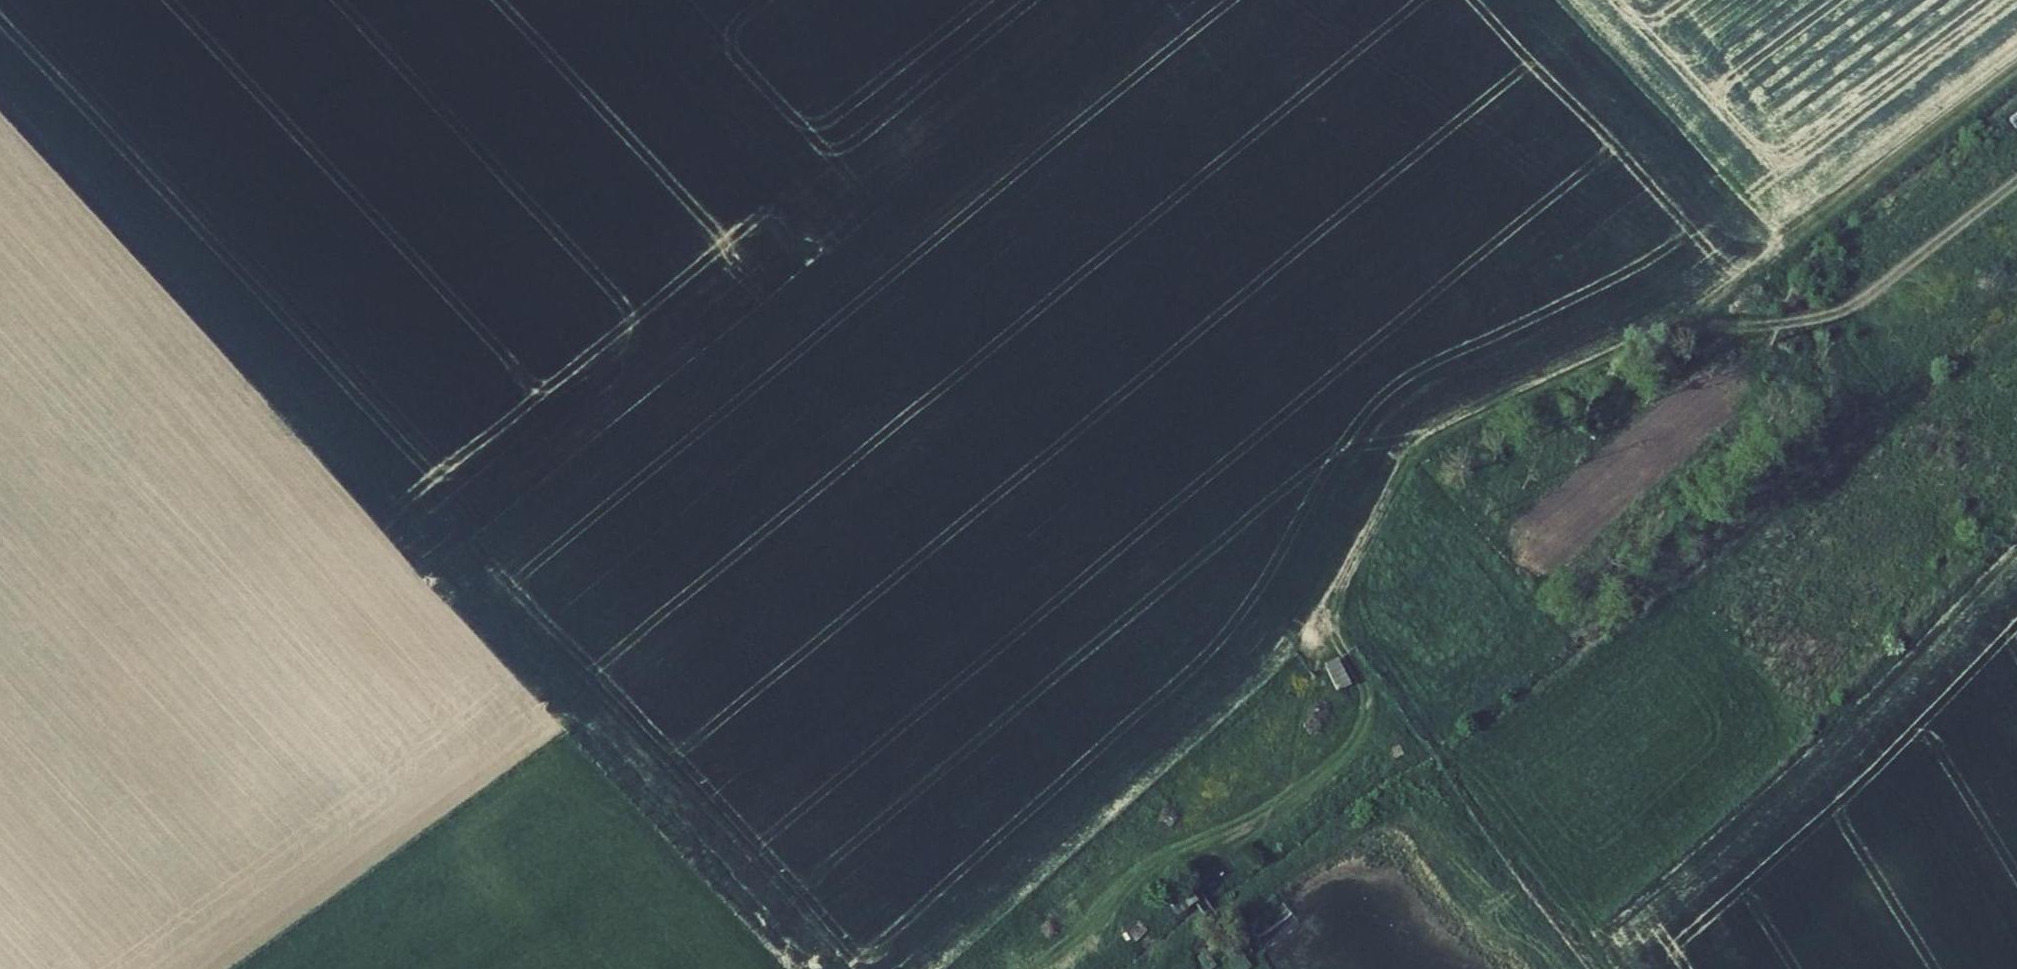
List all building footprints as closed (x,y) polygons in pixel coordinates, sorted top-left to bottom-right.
[(1339,662),(1326,667),(1337,695),(1351,690),(1339,662)]
